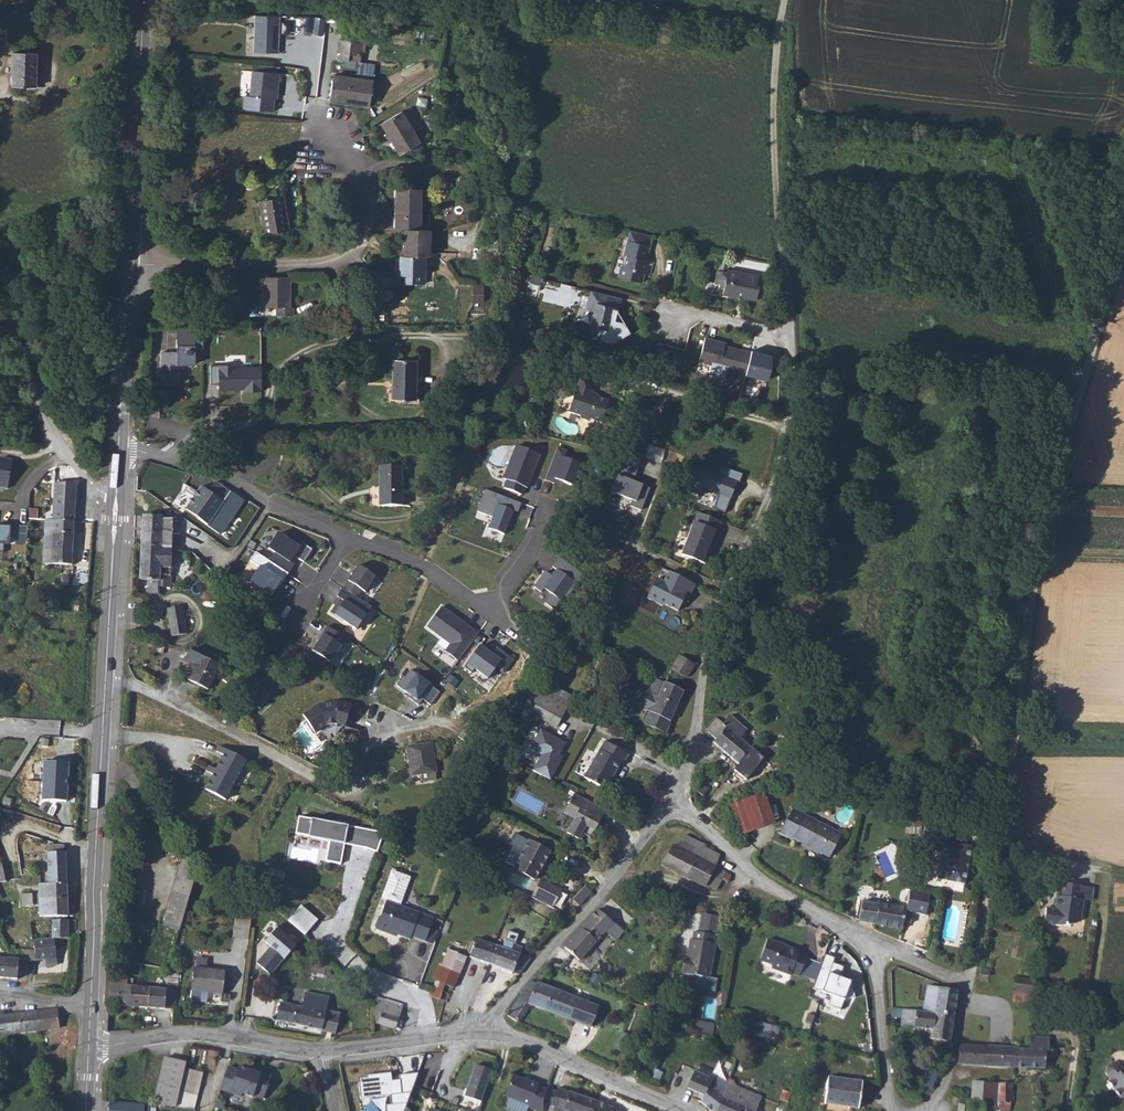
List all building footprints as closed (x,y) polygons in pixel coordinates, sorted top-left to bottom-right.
[(280,17),(257,16),(255,51),(278,52),(280,17)] [(360,64),(362,44),(339,42),(338,54),(344,55),(343,62),(360,64)] [(33,56),(9,55),(8,90),(31,91),(33,56)] [(272,113),(273,101),(274,86),(277,86),(278,76),(251,73),(248,98),(243,98),(242,110),(272,113)] [(374,105),(375,82),(335,79),(333,103),(374,105)] [(420,146),(402,114),(383,125),(401,157),(420,146)] [(402,258),(401,286),(424,287),(425,260),(429,260),(429,233),(420,233),(420,192),(398,192),(397,232),(406,233),(406,258),(402,258)] [(260,204),(266,237),(288,233),(282,200),(260,204)] [(652,236),(629,231),(627,239),(650,244),(652,236)] [(650,244),(627,239),(624,254),(627,254),(624,266),(621,265),(619,275),(643,280),(645,271),(651,273),(653,261),(647,259),(650,244)] [(755,282),(757,273),(726,267),(726,269),(716,268),(714,280),(723,282),(721,292),(734,295),(737,293),(755,296),(757,282),(755,282)] [(289,311),(289,280),(266,280),(266,311),(276,311),(276,319),(293,319),(293,311),(289,311)] [(623,303),(592,296),(588,314),(595,316),(591,331),(592,331),(589,342),(612,348),(615,337),(612,336),(615,326),(618,314),(620,314),(623,303)] [(615,337),(612,348),(614,348),(628,341),(622,328),(615,326),(612,336),(615,337)] [(204,332),(176,333),(177,357),(162,357),(162,379),(168,379),(168,386),(181,386),(181,369),(196,368),(195,356),(195,351),(204,351),(204,332)] [(708,343),(701,368),(749,380),(754,358),(731,352),(731,353),(727,352),(728,349),(708,343)] [(395,365),(393,404),(417,405),(418,366),(395,365)] [(219,389),(261,389),(261,366),(211,366),(211,384),(219,384),(219,389)] [(609,402),(599,398),(598,400),(591,398),(593,394),(596,384),(582,379),(570,413),(580,416),(582,420),(589,422),(593,420),(603,424),(609,402)] [(547,451),(521,440),(505,479),(531,490),(547,451)] [(567,449),(558,445),(543,480),(554,485),(557,478),(572,484),(581,464),(564,457),(567,449)] [(7,489),(12,461),(0,459),(0,488),(7,489)] [(379,469),(380,509),(402,508),(401,468),(379,469)] [(714,508),(726,512),(732,495),(735,496),(743,474),(725,468),(722,476),(698,468),(692,483),(719,494),(714,508)] [(642,510),(650,488),(618,475),(611,491),(633,501),(631,505),(642,510)] [(52,519),(41,518),(38,564),(68,566),(72,485),(53,484),(52,519)] [(246,507),(234,499),(218,487),(211,497),(203,491),(186,515),(199,524),(195,529),(209,538),(212,533),(223,540),(246,507)] [(521,504),(481,489),(472,512),(490,519),(486,530),(507,539),(521,504)] [(708,550),(718,527),(696,517),(678,558),(700,568),(706,556),(703,555),(706,549),(708,550)] [(163,526),(163,521),(143,520),(142,550),(173,551),(174,526),(163,526)] [(6,551),(7,543),(12,543),(13,535),(19,536),(20,527),(13,527),(12,527),(11,529),(0,528),(0,551),(6,551)] [(284,527),(268,548),(300,571),(317,547),(305,538),(303,540),(284,527)] [(296,571),(264,547),(257,556),(267,564),(258,576),(280,592),(296,571)] [(175,550),(173,551),(142,550),(140,585),(158,586),(158,592),(171,593),(173,569),(181,569),(182,553),(180,550),(175,550)] [(362,560),(347,582),(368,595),(383,573),(362,560)] [(544,604),(554,611),(561,602),(553,597),(567,578),(557,571),(552,577),(546,572),(534,588),(542,594),(544,591),(550,596),(544,604)] [(695,589),(669,576),(664,586),(657,582),(647,601),(677,616),(683,604),(686,606),(695,589)] [(346,586),(328,612),(359,632),(376,606),(346,586)] [(481,630),(446,603),(430,624),(450,639),(443,648),(458,659),(481,630)] [(183,609),(183,608),(170,611),(174,635),(187,633),(183,609)] [(353,637),(331,621),(309,649),(332,666),(353,637)] [(485,633),(464,663),(489,680),(500,665),(508,670),(518,655),(485,633)] [(221,669),(189,654),(186,663),(196,668),(189,684),(209,693),(221,669)] [(684,682),(692,669),(678,661),(670,674),(684,682)] [(743,672),(732,669),(730,678),(741,681),(743,672)] [(424,698),(430,703),(439,692),(411,670),(399,686),(420,702),(424,698)] [(643,729),(663,738),(682,697),(654,684),(647,699),(644,698),(637,714),(648,719),(643,729)] [(556,732),(568,708),(542,694),(530,718),(556,732)] [(352,710),(339,706),(319,710),(304,720),(317,738),(327,731),(338,729),(347,731),(352,710)] [(722,728),(715,723),(705,735),(706,736),(714,742),(711,746),(736,767),(749,751),(739,743),(746,735),(729,720),(722,728)] [(534,770),(551,779),(564,755),(560,754),(567,742),(540,728),(530,748),(543,755),(534,770)] [(627,759),(603,746),(584,782),(605,793),(619,768),(621,769),(627,759)] [(248,762),(218,748),(197,786),(226,802),(248,762)] [(415,782),(424,781),(437,780),(434,753),(411,755),(415,782)] [(70,760),(44,759),(41,800),(68,801),(70,760)] [(437,780),(424,781),(425,790),(438,789),(437,780)] [(775,795),(771,786),(764,788),(767,798),(775,795)] [(591,843),(606,815),(570,796),(569,798),(574,801),(565,818),(572,821),(573,827),(568,838),(579,844),(583,838),(591,843)] [(827,861),(840,839),(794,812),(780,836),(792,843),(793,840),(827,861)] [(384,836),(299,819),(295,836),(310,839),(309,841),(330,845),(327,864),(341,866),(346,848),(377,855),(384,836)] [(954,836),(924,830),(921,843),(943,847),(937,879),(949,881),(948,885),(963,888),(966,872),(963,872),(965,865),(967,866),(970,850),(951,847),(954,836)] [(550,851),(530,840),(515,869),(535,879),(550,851)] [(672,849),(661,868),(685,881),(695,862),(697,863),(703,853),(704,850),(685,840),(679,852),(672,849)] [(197,866),(183,849),(166,915),(182,919),(183,915),(197,866)] [(695,862),(685,881),(703,891),(706,884),(716,890),(719,884),(726,887),(729,881),(713,873),(720,862),(703,853),(697,863),(695,862)] [(41,917),(51,917),(50,901),(50,887),(69,887),(68,854),(48,854),(49,881),(41,881),(41,893),(41,914),(41,917)] [(375,933),(387,937),(389,936),(409,944),(410,940),(423,946),(432,923),(398,909),(410,881),(392,873),(381,899),(382,902),(386,904),(381,918),(378,919),(373,929),(375,933)] [(1051,908),(1043,907),(1041,922),(1059,924),(1065,925),(1069,924),(1075,922),(1077,918),(1080,898),(1074,897),(1075,885),(1059,883),(1057,895),(1053,895),(1051,908)] [(50,901),(69,900),(69,887),(50,887),(50,901)] [(539,888),(531,902),(550,913),(558,899),(539,888)] [(903,888),(900,905),(906,906),(910,889),(903,888)] [(570,903),(580,911),(591,897),(583,890),(582,889),(570,903)] [(911,889),(905,913),(904,921),(911,923),(914,913),(926,915),(931,894),(911,889)] [(51,917),(69,917),(69,900),(50,901),(51,917)] [(301,904),(289,920),(306,934),(319,918),(301,904)] [(874,928),(877,908),(860,905),(857,925),(874,928)] [(905,913),(877,908),(874,928),(902,933),(904,921),(905,913)] [(613,926),(606,920),(597,914),(562,951),(578,964),(605,935),(613,926)] [(701,918),(697,939),(713,942),(716,942),(719,921),(710,919),(701,918)] [(58,939),(70,939),(70,920),(55,920),(55,939),(58,939)] [(230,942),(246,944),(248,924),(232,922),(230,942)] [(605,935),(613,942),(612,943),(614,945),(623,934),(613,926),(605,935)] [(269,950),(256,964),(270,979),(298,948),(279,932),(265,946),(269,950)] [(684,966),(681,980),(689,981),(687,993),(714,997),(716,985),(708,984),(713,950),(711,950),(713,942),(697,939),(692,938),(691,946),(689,946),(686,966),(684,966)] [(787,944),(769,938),(761,959),(773,963),(771,968),(791,975),(792,972),(800,975),(801,974),(807,957),(808,955),(799,952),(800,950),(787,945),(787,944)] [(58,965),(58,939),(55,939),(33,939),(33,950),(33,960),(49,960),(49,965),(58,965)] [(468,960),(487,967),(493,950),(474,943),(473,947),(468,960)] [(8,950),(8,955),(19,955),(19,958),(19,960),(33,960),(33,950),(25,950),(8,950)] [(487,967),(516,978),(529,962),(519,958),(493,950),(487,967)] [(445,996),(450,998),(464,960),(446,953),(440,969),(438,969),(433,983),(435,983),(432,991),(445,996)] [(829,1004),(841,1009),(845,999),(857,996),(853,981),(841,976),(845,966),(833,962),(835,957),(826,954),(817,980),(814,988),(832,995),(829,1004)] [(822,963),(807,957),(801,974),(817,980),(822,963)] [(19,978),(19,960),(19,958),(0,958),(0,978),(19,978)] [(224,973),(192,970),(190,992),(222,995),(224,973)] [(1031,981),(1012,980),(1012,993),(1030,993),(1031,981)] [(126,982),(112,981),(111,985),(109,1007),(129,1009),(131,989),(125,989),(126,982)] [(554,992),(530,983),(506,1019),(512,1022),(510,1026),(516,1028),(529,1007),(545,1013),(554,992)] [(148,991),(146,1011),(169,1013),(169,1016),(173,1017),(176,988),(166,987),(166,992),(148,991)] [(955,991),(927,987),(923,1013),(951,1018),(955,991)] [(131,989),(129,1009),(146,1011),(148,991),(131,989)] [(429,998),(443,1003),(445,996),(432,991),(429,998)] [(581,1002),(554,992),(545,1013),(572,1024),(581,1002)] [(280,1003),(276,1022),(334,1036),(339,1014),(325,1010),(328,998),(304,993),(301,1008),(280,1003)] [(394,1032),(403,1009),(375,998),(374,1025),(394,1032)] [(597,1009),(581,1002),(572,1024),(589,1030),(590,1027),(597,1029),(604,1013),(596,1010),(597,1009)] [(891,1009),(889,1021),(900,1022),(902,1011),(891,1009)] [(902,1011),(900,1022),(900,1025),(914,1027),(916,1013),(902,1011)] [(916,1013),(914,1027),(928,1031),(928,1041),(933,1042),(933,1050),(944,1052),(948,1038),(951,1018),(923,1013),(916,1013)] [(131,1016),(110,1016),(110,1029),(130,1029),(131,1016)] [(46,1019),(47,1037),(64,1035),(62,1017),(46,1019)] [(777,1037),(780,1026),(747,1017),(744,1027),(777,1037)] [(42,1019),(0,1023),(0,1026),(1,1041),(47,1037),(46,1019),(42,1019)] [(1012,1067),(1044,1067),(1044,1056),(1051,1056),(1051,1046),(1049,1046),(1048,1037),(1035,1037),(1025,1047),(1013,1048),(1012,1067)] [(971,1065),(972,1046),(958,1045),(957,1064),(971,1065)] [(986,1047),(972,1046),(971,1065),(985,1066),(986,1047)] [(1000,1048),(986,1047),(985,1066),(999,1067),(1000,1048)] [(999,1067),(1012,1067),(1013,1048),(1000,1048),(999,1067)] [(6,1055),(10,1072),(23,1068),(21,1063),(18,1052),(6,1055)] [(1111,1059),(1105,1063),(1105,1070),(1109,1076),(1107,1077),(1118,1094),(1123,1093),(1123,1064),(1121,1066),(1117,1060),(1111,1059)] [(162,1060),(153,1105),(174,1109),(182,1069),(183,1064),(162,1060)] [(481,1102),(492,1071),(476,1065),(464,1095),(481,1102)] [(713,1076),(697,1068),(693,1077),(707,1086),(712,1079),(713,1076)] [(183,1110),(192,1110),(199,1072),(182,1069),(174,1109),(183,1110)] [(226,1069),(217,1091),(238,1099),(239,1097),(249,1101),(250,1100),(260,1104),(269,1080),(259,1076),(258,1079),(249,1075),(236,1070),(234,1073),(226,1069)] [(387,1110),(404,1110),(419,1073),(401,1075),(400,1079),(393,1080),(392,1072),(368,1075),(368,1077),(362,1077),(362,1082),(360,1081),(362,1098),(390,1094),(392,1104),(387,1105),(387,1110)] [(699,1105),(708,1110),(716,1110),(727,1087),(728,1083),(712,1079),(707,1086),(693,1077),(687,1091),(702,1099),(699,1105)] [(529,1108),(528,1110),(543,1110),(544,1107),(544,1105),(548,1092),(538,1088),(539,1087),(529,1083),(528,1084),(513,1079),(506,1099),(529,1108)] [(828,1081),(823,1106),(848,1110),(857,1110),(861,1088),(828,1081)] [(996,1104),(997,1084),(980,1083),(979,1089),(980,1100),(980,1110),(996,1110),(996,1104)] [(996,1104),(1010,1104),(1011,1085),(997,1084),(996,1104)] [(716,1110),(754,1110),(755,1110),(751,1108),(754,1102),(730,1092),(732,1089),(727,1087),(716,1110)] [(558,1094),(548,1090),(548,1092),(544,1105),(554,1108),(558,1094)] [(595,1104),(559,1091),(558,1094),(554,1108),(556,1109),(555,1110),(593,1110),(595,1104)]
